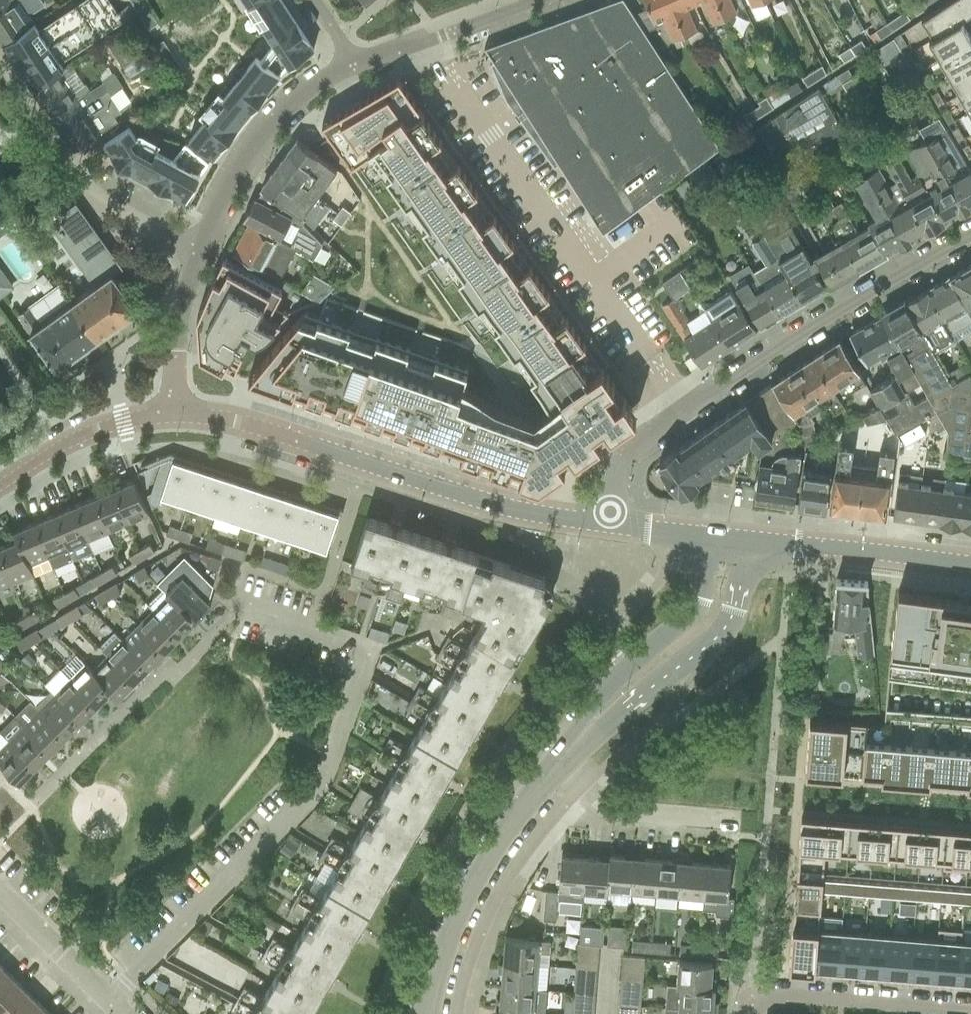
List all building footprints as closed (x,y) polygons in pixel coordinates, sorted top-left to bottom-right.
[(0,11),(0,37),(3,43),(4,42),(34,23),(28,14),(43,4),(41,0),(16,0),(0,11)] [(16,0),(0,0),(0,11),(16,0)] [(189,3),(198,17),(217,4),(214,0),(194,0),(189,3)] [(251,6),(271,36),(296,19),(283,0),(260,0),(251,6)] [(484,47),(493,60),(490,62),(492,69),(494,76),(497,83),(500,89),(503,95),(507,101),(554,166),(559,163),(589,211),(598,225),(603,233),(604,234),(660,193),(673,183),(721,148),(718,143),(646,30),(634,13),(625,0),(612,0),(550,23),(551,24),(507,40),(506,39),(485,47),(484,47)] [(635,13),(646,30),(658,25),(656,21),(663,18),(673,40),(673,39),(684,35),(669,0),(646,0),(649,7),(635,13)] [(684,35),(686,34),(697,29),(688,7),(695,4),(693,0),(669,0),(684,35)] [(695,4),(703,1),(712,23),(724,18),(717,0),(693,0),(695,4)] [(724,17),(737,12),(732,0),(717,0),(724,17)] [(910,7),(916,15),(927,7),(922,0),(920,0),(910,7)] [(933,36),(961,19),(966,16),(970,13),(970,4),(969,0),(949,0),(921,19),(933,36)] [(341,4),(341,15),(354,16),(354,4),(341,4)] [(187,30),(198,22),(187,5),(176,12),(187,30)] [(905,10),(886,23),(891,31),(910,19),(905,10)] [(150,11),(142,16),(149,27),(158,22),(150,11)] [(274,41),(260,58),(280,73),(287,65),(314,47),(296,19),(271,36),(274,41)] [(970,38),(970,36),(961,19),(933,36),(929,39),(939,57),(970,38)] [(34,23),(4,42),(3,43),(18,64),(49,44),(35,22),(34,23)] [(886,23),(875,30),(881,38),(891,31),(886,23)] [(907,44),(900,33),(894,37),(900,48),(907,44)] [(684,35),(673,39),(676,47),(689,41),(686,34),(684,35)] [(120,53),(127,63),(151,47),(144,37),(120,53)] [(949,75),(970,62),(970,38),(939,57),(949,75)] [(162,39),(153,45),(171,72),(180,66),(162,39)] [(861,39),(850,46),(854,54),(855,55),(867,48),(861,39)] [(49,44),(18,64),(34,89),(65,68),(49,44)] [(850,46),(839,53),(844,61),(854,54),(850,46)] [(233,75),(218,93),(246,115),(260,97),(280,73),(260,58),(256,55),(237,78),(233,75)] [(911,59),(917,70),(924,67),(917,56),(911,59)] [(960,93),(970,86),(970,62),(949,75),(960,93)] [(34,89),(51,114),(88,90),(83,84),(79,83),(76,79),(77,74),(71,65),(65,68),(34,89)] [(822,65),(802,78),(807,86),(826,74),(822,65)] [(921,77),(928,88),(934,84),(927,73),(921,77)] [(88,90),(51,114),(74,149),(118,120),(114,116),(129,106),(118,90),(122,88),(112,74),(102,80),(105,84),(90,94),(88,90)] [(248,379),(247,383),(256,386),(439,452),(533,485),(565,462),(561,457),(557,451),(566,444),(571,451),(574,456),(600,437),(597,432),(598,431),(594,426),(598,424),(601,421),(605,426),(606,426),(610,430),(635,412),(632,407),(624,396),(614,383),(604,368),(609,364),(566,304),(492,200),(427,108),(422,111),(399,78),(369,95),(322,122),(322,123),(352,164),(388,215),(392,221),(424,266),(428,272),(460,317),(463,323),(485,354),(423,331),(416,329),(364,310),(358,308),(345,303),(332,299),(331,298),(326,297),(319,316),(305,311),(255,370),(254,372),(250,376),(249,378),(248,379)] [(797,81),(785,88),(787,91),(790,96),(801,89),(797,81)] [(970,111),(970,110),(970,86),(960,93),(970,111)] [(819,87),(774,117),(802,168),(849,142),(819,87)] [(787,91),(769,102),(773,108),(790,97),(790,96),(787,91)] [(931,95),(938,106),(944,102),(937,91),(931,95)] [(218,93),(201,115),(205,118),(228,137),(246,115),(218,93)] [(766,97),(758,102),(760,105),(765,113),(773,108),(769,102),(766,97)] [(753,109),(740,118),(745,126),(758,117),(753,109)] [(941,112),(948,123),(954,120),(948,109),(941,112)] [(802,168),(774,117),(746,135),(773,183),(802,168)] [(205,118),(189,138),(213,156),(228,137),(205,118)] [(123,129),(104,142),(119,164),(185,199),(199,173),(209,161),(185,142),(172,158),(156,149),(158,146),(140,136),(139,139),(129,125),(123,129)] [(952,130),(958,141),(964,138),(958,126),(952,130)] [(955,145),(947,130),(926,141),(964,209),(970,205),(970,171),(968,165),(967,166),(955,145)] [(297,140),(262,187),(303,217),(308,221),(314,227),(329,206),(317,196),(337,169),(311,150),(298,141),(297,140)] [(915,148),(907,152),(918,173),(944,220),(964,209),(926,141),(915,148)] [(969,158),(970,157),(970,150),(968,144),(962,147),(969,158)] [(717,159),(728,175),(748,160),(737,145),(717,159)] [(898,156),(886,163),(898,183),(924,231),(944,220),(918,173),(910,177),(898,156)] [(689,175),(701,191),(720,176),(708,161),(689,175)] [(879,167),(867,174),(905,242),(924,231),(898,183),(890,188),(879,167)] [(869,224),(885,253),(905,242),(867,174),(856,180),(876,217),(868,222),(869,224)] [(687,179),(676,187),(682,195),(692,187),(687,179)] [(322,242),(301,221),(303,217),(263,188),(256,198),(255,197),(243,218),(250,221),(296,247),(314,257),(322,242)] [(75,202),(65,210),(84,236),(88,243),(77,251),(98,281),(71,300),(97,336),(137,307),(113,273),(122,267),(75,202)] [(815,202),(800,211),(806,221),(821,213),(822,213),(815,202)] [(832,207),(826,211),(858,268),(874,260),(885,253),(869,224),(857,230),(841,202),(832,207)] [(342,206),(333,218),(341,224),(350,212),(342,206)] [(858,268),(826,211),(822,213),(821,213),(833,236),(837,242),(814,255),(820,267),(830,285),(858,268)] [(296,247),(250,221),(233,253),(280,278),(296,247)] [(826,287),(789,226),(765,241),(776,258),(802,301),(826,287)] [(223,258),(211,283),(197,315),(200,355),(234,374),(244,345),(266,333),(275,325),(265,320),(282,290),(223,258)] [(776,258),(752,272),(763,287),(779,315),(802,301),(776,258)] [(760,327),(779,315),(763,287),(752,272),(747,263),(728,275),(760,327)] [(951,275),(970,311),(970,263),(960,269),(951,275)] [(679,270),(661,282),(674,299),(690,287),(679,270)] [(313,273),(301,292),(318,302),(334,285),(313,273)] [(951,275),(927,288),(955,339),(970,330),(970,311),(951,275)] [(58,284),(18,313),(56,366),(97,336),(71,300),(58,284)] [(927,288),(905,300),(926,338),(935,353),(956,341),(955,339),(927,288)] [(730,289),(702,307),(711,320),(728,347),(756,329),(745,312),(738,302),(730,289)] [(728,347),(711,320),(695,330),(675,299),(671,301),(663,307),(701,365),(728,347)] [(883,313),(922,382),(930,395),(937,409),(948,430),(944,454),(970,458),(970,377),(970,376),(953,386),(935,353),(926,338),(905,300),(883,313)] [(883,313),(849,332),(859,350),(866,363),(867,364),(876,359),(879,357),(881,360),(887,356),(899,378),(897,379),(904,391),(907,390),(907,391),(922,382),(883,313)] [(839,339),(812,357),(834,388),(840,397),(865,382),(859,371),(850,356),(839,339)] [(812,357),(792,369),(815,400),(823,395),(834,412),(845,405),(840,397),(834,388),(812,357)] [(792,369),(772,383),(794,414),(793,415),(797,420),(799,423),(810,421),(812,420),(813,420),(810,415),(820,409),(815,400),(792,369)] [(894,373),(869,388),(879,405),(880,407),(892,400),(898,412),(887,418),(894,432),(937,409),(930,395),(914,403),(907,391),(907,390),(904,391),(897,379),(894,373)] [(794,414),(772,383),(771,381),(745,400),(771,438),(797,420),(793,415),(794,414)] [(745,400),(709,426),(730,457),(753,441),(758,448),(771,438),(745,400)] [(863,414),(851,412),(852,415),(857,423),(867,421),(885,416),(880,407),(879,405),(863,414)] [(857,423),(852,415),(842,420),(846,426),(857,423)] [(810,421),(799,423),(802,435),(815,432),(813,424),(812,421),(812,420),(810,421)] [(709,426),(686,442),(708,473),(730,457),(709,426)] [(708,473),(686,442),(676,449),(675,449),(659,461),(663,466),(662,467),(677,488),(677,487),(681,493),(698,481),(698,480),(708,473)] [(832,486),(829,506),(884,514),(887,494),(889,477),(892,454),(893,453),(879,451),(877,468),(857,465),(851,464),(850,464),(853,447),(838,445),(834,469),(832,486)] [(756,484),(754,495),(793,501),(796,482),(798,466),(800,453),(786,451),(786,452),(783,452),(779,453),(776,455),(773,457),(771,460),(771,462),(759,460),(757,475),(755,476),(754,479),(755,482),(756,484)] [(800,482),(798,502),(825,505),(828,486),(830,469),(831,460),(816,458),(817,453),(805,451),(803,465),(800,482)] [(161,496),(254,526),(326,550),(338,514),(175,460),(176,455),(169,452),(149,461),(147,456),(133,462),(152,507),(158,504),(161,496)] [(893,515),(915,518),(920,485),(921,476),(899,473),(893,515)] [(938,521),(961,525),(965,491),(966,482),(944,479),(942,488),(938,521)] [(134,480),(113,489),(128,523),(148,514),(134,480)] [(915,518),(938,521),(942,488),(920,485),(915,518)] [(113,489),(93,498),(108,532),(128,523),(113,489)] [(970,526),(970,492),(965,491),(961,525),(970,526)] [(93,498),(73,506),(88,540),(92,551),(94,554),(114,545),(108,532),(93,498)] [(73,506),(54,514),(72,559),(87,553),(92,551),(88,540),(73,506)] [(54,514),(34,523),(48,556),(53,567),(72,559),(54,514)] [(366,518),(352,563),(368,568),(361,589),(386,597),(401,602),(407,582),(422,536),(400,529),(401,523),(392,520),(390,525),(366,518)] [(34,523),(14,531),(32,574),(33,576),(53,567),(48,556),(34,523)] [(169,525),(166,535),(168,535),(169,536),(179,539),(182,529),(171,526),(169,525)] [(182,529),(179,539),(189,542),(192,532),(182,529)] [(0,548),(0,554),(12,582),(32,574),(14,531),(13,532),(17,540),(0,548)] [(447,595),(462,600),(477,554),(454,547),(456,541),(451,539),(447,538),(445,543),(422,536),(407,582),(423,586),(416,607),(440,615),(447,595)] [(208,539),(205,547),(221,553),(224,544),(224,543),(208,538),(208,539)] [(150,543),(139,550),(144,557),(155,551),(150,543)] [(224,544),(221,553),(223,553),(233,556),(235,548),(236,547),(224,543),(224,544)] [(235,548),(233,556),(244,560),(247,552),(247,551),(236,547),(235,548)] [(139,550),(130,555),(134,562),(134,563),(144,557),(139,550)] [(12,582),(0,554),(0,587),(12,582)] [(487,611),(475,633),(516,657),(553,595),(547,591),(545,588),(543,583),(545,576),(477,554),(462,600),(486,607),(487,611)] [(209,558),(207,565),(218,568),(221,559),(210,555),(209,556),(209,558)] [(174,568),(158,584),(163,588),(166,592),(195,620),(210,605),(202,596),(212,586),(187,561),(174,568)] [(287,574),(290,566),(279,562),(276,571),(287,574)] [(102,571),(106,578),(115,573),(116,572),(112,565),(102,571)] [(144,566),(134,572),(139,581),(149,575),(144,566)] [(287,574),(299,578),(301,570),(290,566),(287,574)] [(83,582),(87,590),(106,578),(102,571),(83,582)] [(836,588),(834,622),(854,623),(857,651),(872,651),(871,634),(870,634),(871,624),(869,602),(868,599),(868,596),(867,582),(867,581),(837,579),(837,578),(836,588)] [(64,593),(69,600),(87,590),(83,582),(64,593)] [(116,582),(106,588),(111,597),(121,591),(116,582)] [(106,588),(95,594),(100,603),(111,597),(106,588)] [(148,604),(154,610),(180,636),(195,620),(166,592),(163,588),(148,604)] [(889,660),(970,670),(970,601),(960,599),(898,591),(896,606),(904,607),(902,617),(895,616),(889,660)] [(64,593),(54,599),(58,606),(69,600),(64,593)] [(361,594),(357,605),(367,608),(370,597),(361,594)] [(78,605),(67,611),(72,619),(82,613),(78,605)] [(37,609),(26,615),(28,617),(30,622),(41,616),(38,611),(37,609)] [(154,610),(138,625),(165,651),(180,636),(154,610)] [(67,611),(57,617),(62,625),(72,619),(67,611)] [(26,615),(16,621),(17,623),(20,628),(30,622),(28,617),(26,615)] [(396,619),(392,629),(393,630),(403,633),(407,623),(397,619),(396,619)] [(138,625),(123,640),(149,666),(165,651),(138,625)] [(37,629),(26,635),(31,643),(42,637),(37,629)] [(382,630),(379,640),(387,642),(390,632),(382,630)] [(115,632),(99,647),(108,655),(134,681),(149,666),(123,640),(115,632)] [(454,669),(446,683),(487,707),(499,686),(504,689),(507,684),(509,681),(504,678),(516,657),(475,633),(467,647),(448,636),(436,658),(454,669)] [(26,635),(16,641),(21,649),(31,643),(26,635)] [(28,652),(20,659),(29,668),(36,660),(30,654),(28,652)] [(1,673),(2,674),(9,670),(4,663),(0,655),(0,672),(1,673)] [(108,655),(92,671),(111,690),(118,697),(134,681),(108,655)] [(85,664),(70,679),(96,705),(108,693),(111,691),(111,690),(92,671),(85,664)] [(9,680),(1,673),(0,672),(0,685),(9,680)] [(70,679),(55,694),(81,720),(96,705),(70,679)] [(425,719),(417,733),(458,757),(470,736),(475,739),(478,734),(480,730),(475,728),(487,707),(446,683),(438,697),(419,686),(406,708),(425,719)] [(826,683),(826,704),(840,704),(840,702),(837,702),(838,683),(826,683)] [(44,705),(39,710),(66,736),(81,720),(55,694),(51,690),(40,701),(44,705)] [(30,700),(15,716),(24,725),(50,751),(66,736),(39,710),(35,705),(30,700)] [(359,719),(356,729),(361,733),(365,726),(362,725),(364,721),(359,719)] [(810,719),(807,748),(834,750),(835,732),(856,734),(857,723),(810,719)] [(24,725),(8,741),(35,767),(50,751),(24,725)] [(807,748),(805,773),(853,776),(853,775),(856,734),(835,732),(834,750),(807,748)] [(395,770),(387,783),(429,808),(441,787),(446,790),(448,785),(451,781),(446,778),(458,757),(417,733),(408,747),(390,736),(377,759),(395,770)] [(859,775),(859,777),(862,777),(884,779),(887,738),(865,736),(861,776),(859,775)] [(887,738),(884,779),(906,781),(908,759),(909,743),(898,742),(899,739),(887,738)] [(8,741),(0,749),(0,763),(19,782),(35,767),(8,741)] [(908,759),(906,781),(927,782),(931,742),(920,741),(920,743),(909,743),(908,759)] [(931,742),(927,782),(949,784),(950,762),(952,748),(952,746),(941,745),(941,743),(931,742)] [(949,784),(970,786),(970,775),(970,745),(963,744),(963,747),(952,746),(952,748),(950,762),(949,784)] [(367,819),(358,833),(400,857),(412,837),(417,840),(419,835),(422,831),(417,828),(429,808),(387,783),(379,797),(361,786),(348,809),(367,819)] [(801,816),(797,872),(799,872),(823,873),(825,854),(828,818),(801,816)] [(828,818),(825,854),(847,856),(848,851),(850,820),(828,818)] [(850,820),(848,851),(872,853),(874,822),(850,820)] [(872,853),(871,857),(895,859),(896,855),(898,824),(890,823),(874,822),(872,853)] [(898,824),(896,855),(920,857),(922,826),(898,824)] [(920,857),(919,861),(943,863),(946,828),(922,826),(920,857)] [(943,863),(943,868),(967,870),(967,865),(970,830),(946,828),(943,863)] [(317,876),(316,876),(329,884),(370,908),(382,887),(388,890),(390,885),(393,881),(388,878),(400,857),(358,833),(350,847),(332,836),(319,859),(325,862),(317,876)] [(291,836),(280,850),(281,851),(290,857),(299,844),(300,843),(291,836)] [(582,901),(583,890),(586,856),(561,854),(558,891),(546,890),(543,920),(557,921),(559,900),(582,901)] [(609,858),(586,856),(583,890),(607,892),(610,854),(609,854),(609,858)] [(634,856),(610,854),(607,892),(606,902),(630,904),(631,890),(634,856)] [(658,858),(634,856),(631,890),(655,892),(658,858)] [(682,860),(658,858),(655,892),(679,894),(682,860)] [(706,862),(682,860),(679,894),(703,896),(706,862)] [(730,864),(706,862),(703,896),(702,908),(715,909),(715,914),(732,915),(734,897),(728,896),(730,864)] [(796,889),(793,926),(816,928),(819,928),(822,891),(823,879),(798,877),(797,889),(796,889)] [(823,879),(822,891),(829,892),(830,880),(823,879)] [(830,880),(829,892),(836,893),(837,880),(830,880)] [(837,880),(836,893),(843,893),(844,881),(837,880)] [(844,881),(843,893),(851,894),(852,881),(844,881)] [(852,881),(851,894),(858,894),(859,882),(852,881)] [(859,882),(858,894),(865,895),(866,883),(859,882)] [(866,883),(865,895),(878,896),(879,884),(866,883)] [(308,920),(300,934),(341,958),(353,937),(358,940),(360,936),(363,932),(358,929),(370,908),(329,884),(321,898),(302,887),(289,909),(308,920)] [(879,884),(878,896),(890,897),(891,885),(879,884)] [(891,885),(890,897),(902,898),(903,886),(891,885)] [(903,886),(902,898),(915,899),(916,887),(903,886)] [(916,887),(915,899),(927,900),(928,888),(916,887)] [(928,888),(927,900),(940,901),(941,889),(928,888)] [(941,889),(940,901),(952,902),(953,890),(941,889)] [(953,890),(952,902),(965,903),(966,891),(953,890)] [(512,914),(508,924),(519,928),(519,927),(523,918),(515,915),(514,915),(512,914)] [(205,922),(200,931),(208,935),(213,926),(205,922)] [(765,923),(764,935),(776,936),(777,924),(765,923)] [(581,925),(580,943),(599,945),(603,945),(604,927),(581,925)] [(793,926),(789,967),(813,969),(816,928),(793,926)] [(816,928),(813,969),(837,971),(840,930),(819,928),(816,928)] [(935,937),(931,979),(958,981),(961,940),(962,930),(936,928),(935,937)] [(840,930),(837,971),(860,973),(864,932),(840,930)] [(864,932),(860,973),(884,975),(887,934),(864,932)] [(279,970),(272,982),(313,1006),(324,987),(329,990),(331,986),(334,981),(329,978),(341,958),(300,934),(292,948),(273,937),(260,959),(279,970)] [(887,934),(884,975),(908,977),(911,936),(887,934)] [(608,946),(623,947),(627,948),(628,938),(608,936),(608,946)] [(911,936),(908,977),(931,979),(935,937),(911,936)] [(505,937),(503,961),(536,964),(537,952),(550,952),(551,940),(505,937)] [(632,948),(631,949),(651,951),(651,942),(632,940),(632,948)] [(958,981),(970,982),(970,940),(961,940),(958,981)] [(651,942),(651,951),(670,952),(670,943),(651,942)] [(577,943),(575,967),(597,969),(599,945),(580,943),(577,943)] [(681,945),(680,953),(698,955),(699,947),(681,945)] [(699,947),(698,955),(718,956),(719,948),(699,947)] [(622,955),(620,980),(642,982),(644,957),(622,955)] [(679,960),(677,985),(714,988),(714,987),(710,987),(712,963),(679,960)] [(503,961),(501,985),(535,988),(536,964),(503,961)] [(15,979),(2,965),(0,967),(0,994),(15,979)] [(575,967),(573,991),(595,993),(597,969),(575,967)] [(29,992),(15,979),(0,994),(0,1013),(7,1013),(29,992)] [(158,979),(154,987),(163,992),(167,984),(158,979)] [(620,980),(618,1004),(640,1006),(642,982),(620,980)] [(272,982),(263,997),(244,987),(231,1009),(240,1013),(308,1013),(313,1006),(272,982)] [(677,985),(668,984),(670,994),(670,996),(671,999),(670,1008),(712,1012),(714,988),(710,987),(677,985)] [(501,985),(499,1009),(544,1013),(546,989),(535,988),(501,985)] [(571,1013),(593,1013),(595,993),(573,991),(571,1013)] [(7,1013),(34,1013),(42,1006),(29,992),(7,1013)] [(169,992),(165,999),(174,1004),(178,997),(169,992)] [(618,1013),(639,1013),(640,1006),(618,1004),(618,1013)] [(34,1013),(51,1013),(42,1006),(34,1013)]
